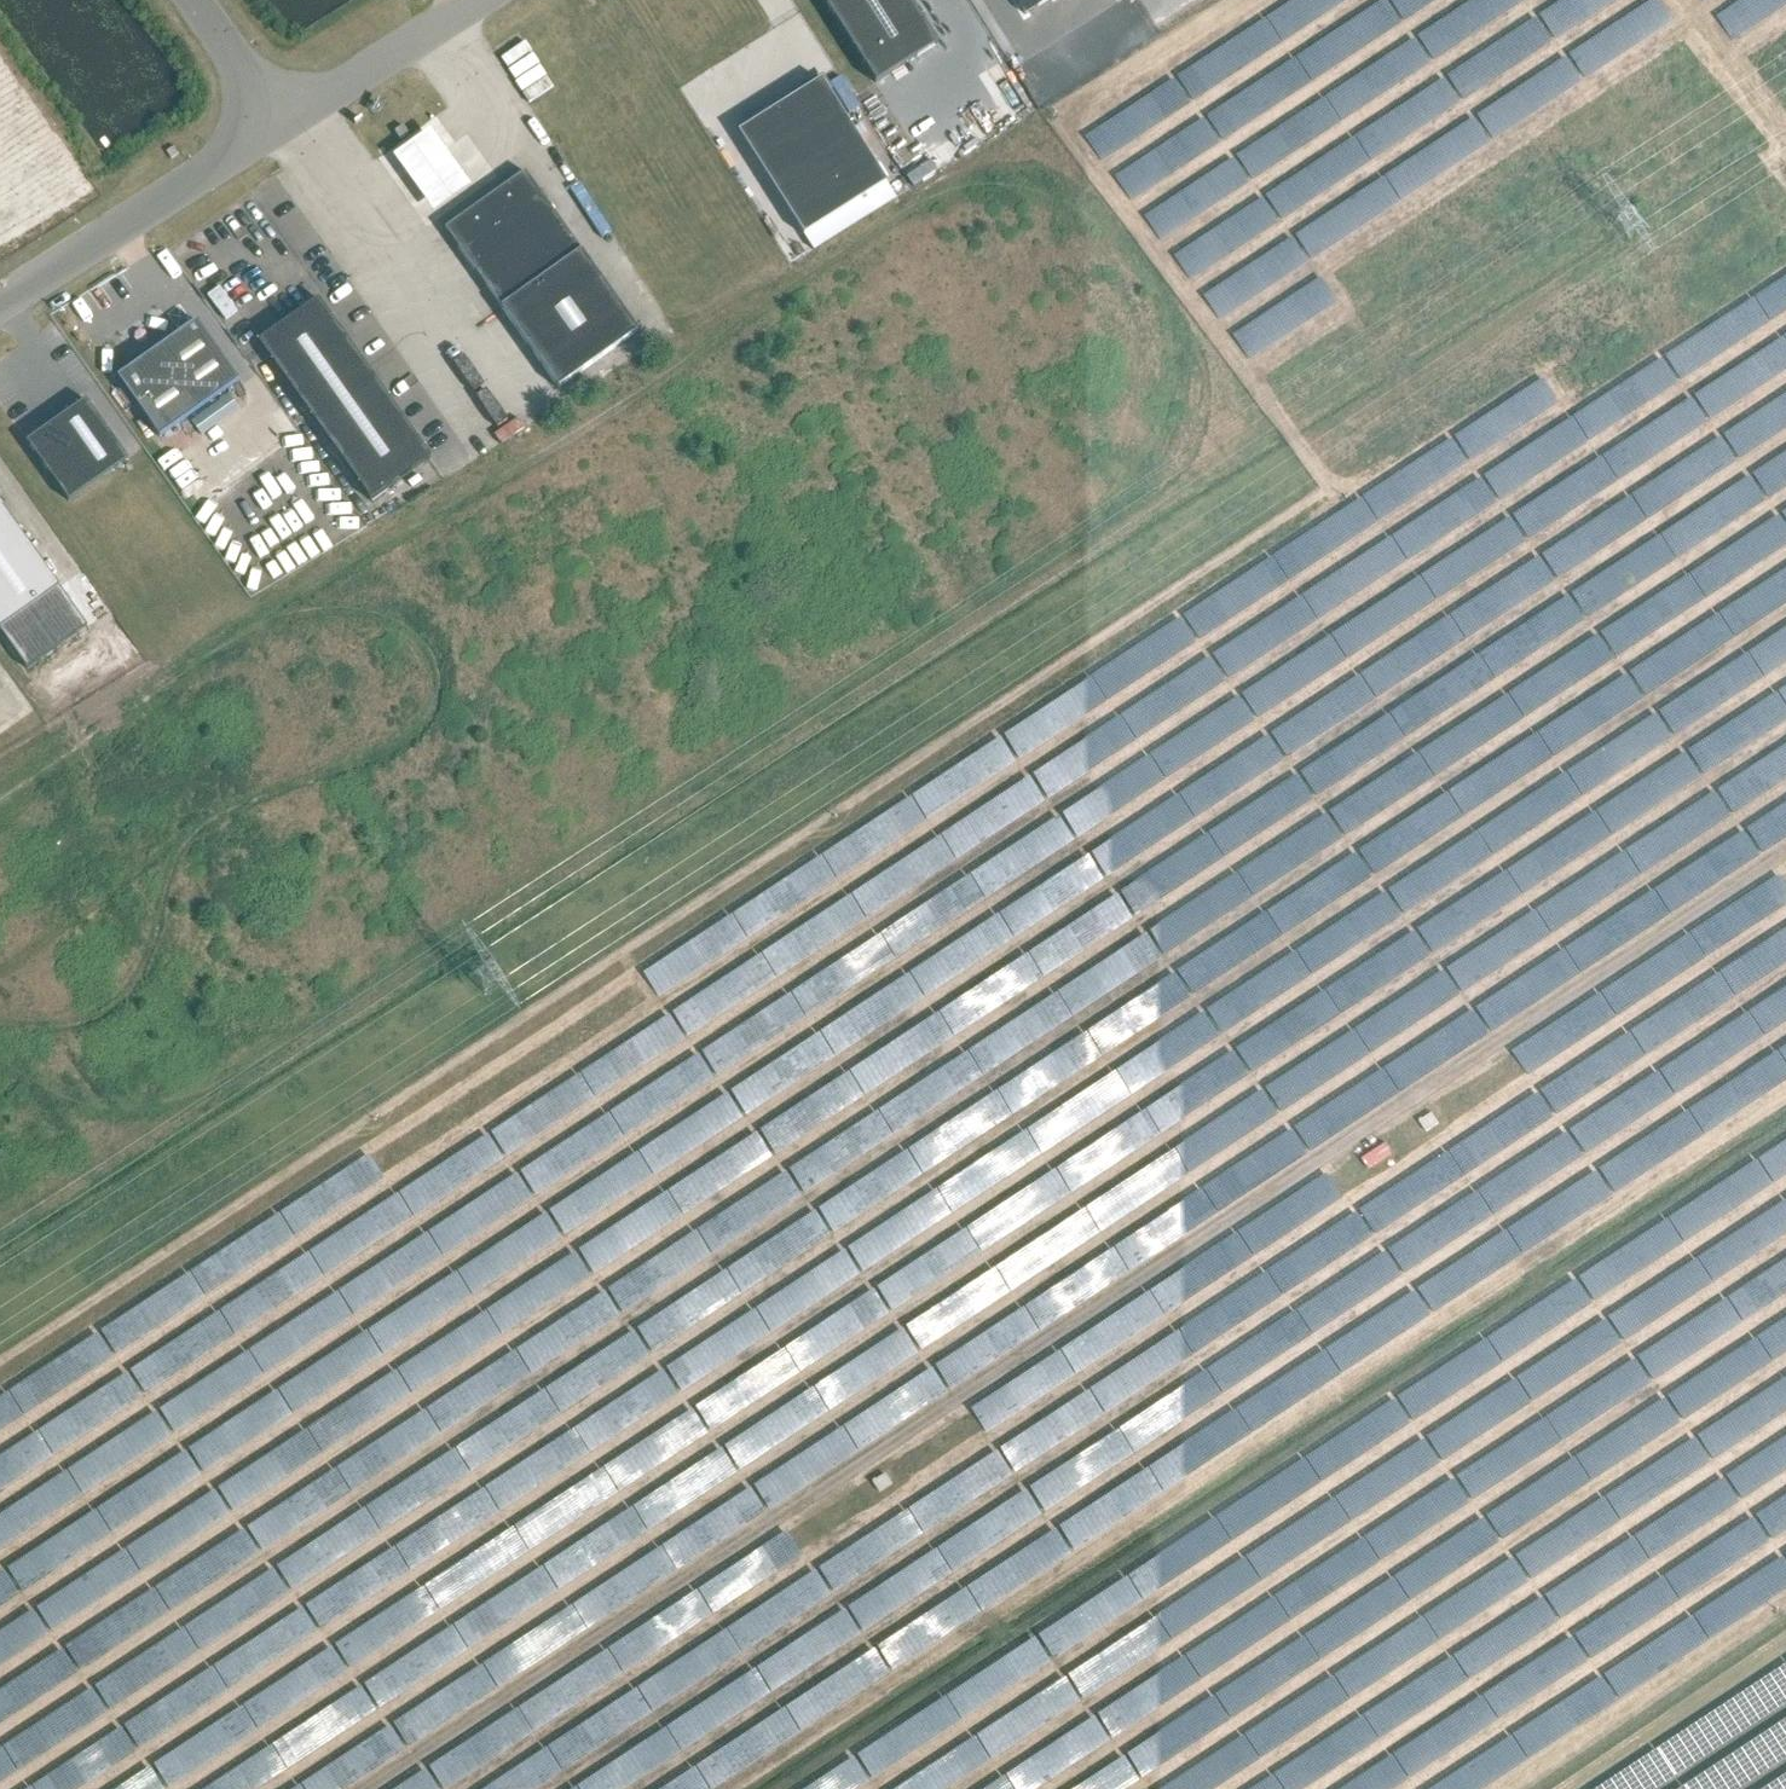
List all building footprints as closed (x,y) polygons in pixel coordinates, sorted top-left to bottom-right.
[(875,84),(937,45),(909,0),(822,0),(875,84)] [(1025,16),(1050,0),(1015,0),(1025,16)] [(1401,20),(1434,0),(1389,0),(1401,20)] [(1576,25),(1617,0),(1561,0),(1576,25)] [(1668,23),(1654,0),(1631,0),(1637,10),(1579,45),(1588,58),(1579,63),(1585,73),(1668,23)] [(1714,12),(1725,33),(1785,3),(1785,0),(1739,0),(1714,12)] [(1329,66),(1396,23),(1383,2),(1328,36),(1332,43),(1319,51),(1329,66)] [(1414,43),(1361,71),(1374,94),(1426,66),(1414,43)] [(1207,118),(1222,140),(1312,79),(1299,60),(1294,64),(1303,78),(1293,84),(1281,67),(1207,118)] [(821,79),(736,132),(802,236),(887,184),(821,79)] [(1170,81),(1083,136),(1098,160),(1186,105),(1170,81)] [(1415,125),(1455,105),(1444,83),(1404,103),(1415,125)] [(1237,158),(1250,179),(1340,119),(1326,98),(1237,158)] [(1111,172),(1125,198),(1217,149),(1203,123),(1111,172)] [(1469,124),(1292,233),(1306,256),(1483,147),(1469,124)] [(408,135),(403,127),(395,132),(400,140),(408,135)] [(383,157),(426,219),(464,193),(421,131),(383,157)] [(1142,217),(1159,242),(1246,183),(1229,159),(1142,217)] [(1305,170),(1264,196),(1278,218),(1328,187),(1316,168),(1308,173),(1305,170)] [(638,332),(525,173),(445,230),(558,389),(638,332)] [(1183,276),(1277,229),(1263,203),(1170,251),(1183,276)] [(1216,320),(1305,264),(1289,239),(1201,295),(1216,320)] [(1245,358),(1335,304),(1320,279),(1230,333),(1245,358)] [(257,342),(370,502),(431,458),(318,298),(257,342)] [(239,382),(197,322),(117,378),(160,438),(239,382)] [(86,400),(26,442),(68,502),(128,459),(86,400)] [(1431,485),(1464,463),(1448,441),(1416,464),(1431,485)] [(0,504),(0,630),(59,588),(0,504)] [(1269,733),(1285,757),(1478,631),(1483,638),(1607,558),(1583,520),(1478,588),(1483,594),(1269,733)] [(1183,615),(1195,637),(1227,619),(1215,597),(1183,615)] [(1146,641),(1161,662),(1192,641),(1178,620),(1146,641)] [(1031,772),(1046,796),(1223,683),(1208,660),(1031,772)] [(1002,736),(1017,758),(1047,737),(1032,715),(1002,736)] [(1087,848),(1102,873),(1282,765),(1268,740),(1087,848)] [(970,777),(974,774),(977,780),(1010,763),(999,742),(962,761),(970,777)] [(1370,871),(1486,806),(1484,804),(1519,784),(1501,753),(1483,763),(1488,773),(1356,846),(1370,871)] [(669,1011),(682,1031),(1042,805),(1027,781),(888,868),(890,872),(669,1011)] [(1130,911),(1312,805),(1298,781),(1116,887),(1130,911)] [(1146,929),(1161,952),(1341,842),(1326,818),(1146,929)] [(946,918),(1070,842),(1056,819),(932,895),(946,918)] [(1092,1041),(1096,1047),(1371,884),(1358,862),(1079,1027),(1086,1040),(1064,1054),(1072,1067),(1089,1058),(1082,1047),(1092,1041)] [(872,1020),(1102,886),(1089,864),(846,1005),(853,1016),(728,1089),(740,1109),(877,1029),(872,1020)] [(1430,953),(1492,916),(1488,908),(1509,895),(1499,878),(1415,928),(1430,953)] [(1355,927),(1360,937),(1396,920),(1386,899),(1341,919),(1346,931),(1355,927)] [(732,916),(639,971),(654,995),(746,939),(732,916)] [(904,922),(697,1050),(710,1071),(917,943),(904,922)] [(1099,964),(1105,974),(1083,988),(1090,999),(1155,958),(1142,937),(1099,964)] [(1415,939),(1383,952),(1392,974),(1424,960),(1415,939)] [(1291,958),(1207,1009),(1219,1030),(1304,979),(1291,958)] [(1442,974),(1412,993),(1426,1014),(1456,995),(1442,974)] [(1174,1063),(1216,1036),(1201,1012),(1159,1039),(1174,1063)] [(1303,1145),(1490,1038),(1476,1013),(1289,1120),(1303,1145)] [(669,1019),(619,1041),(624,1054),(633,1050),(638,1062),(679,1044),(669,1019)] [(1273,1028),(1236,1044),(1247,1069),(1283,1053),(1273,1028)] [(931,1076),(946,1097),(1007,1055),(993,1034),(931,1076)] [(1188,1078),(1202,1101),(1245,1075),(1231,1052),(1188,1078)] [(631,1099),(645,1120),(708,1077),(694,1056),(631,1099)] [(1307,1065),(1265,1086),(1277,1109),(1319,1088),(1307,1065)] [(1216,1147),(1217,1150),(1275,1117),(1261,1091),(1216,1116),(1225,1133),(1217,1138),(1213,1132),(1203,1138),(1210,1150),(1216,1147)] [(701,1141),(737,1117),(721,1095),(686,1119),(701,1141)] [(1420,1123),(1427,1132),(1438,1124),(1432,1115),(1420,1123)] [(755,1137),(728,1151),(739,1173),(766,1159),(755,1137)] [(1360,1155),(1365,1166),(1390,1154),(1385,1143),(1360,1155)] [(821,1146),(786,1169),(801,1192),(836,1169),(821,1146)] [(1625,1153),(1599,1169),(1611,1188),(1637,1173),(1625,1153)] [(367,1155),(315,1183),(321,1194),(328,1191),(336,1205),(381,1181),(367,1155)] [(567,1176),(560,1160),(550,1164),(547,1156),(519,1168),(529,1192),(567,1176)] [(1428,1169),(1357,1206),(1370,1230),(1422,1202),(1414,1188),(1432,1178),(1428,1169)] [(480,1229),(528,1198),(513,1175),(465,1206),(480,1229)] [(874,1203),(860,1182),(816,1210),(830,1231),(874,1203)] [(583,1186),(547,1210),(562,1234),(599,1209),(583,1186)] [(799,1252),(825,1234),(811,1213),(785,1231),(799,1252)] [(504,1240),(511,1250),(500,1258),(508,1270),(556,1236),(540,1214),(504,1240)] [(1300,1242),(1309,1260),(1296,1267),(1299,1274),(1368,1240),(1356,1215),(1300,1242)] [(858,1269),(906,1241),(893,1220),(846,1248),(858,1269)] [(553,1299),(585,1274),(569,1253),(537,1278),(553,1299)] [(810,1270),(821,1293),(853,1278),(843,1255),(810,1270)] [(886,1306),(930,1284),(920,1263),(875,1285),(886,1306)] [(634,1272),(606,1289),(619,1311),(647,1295),(634,1272)] [(568,1314),(580,1336),(614,1317),(602,1295),(568,1314)] [(858,1304),(872,1320),(883,1310),(868,1295),(858,1304)] [(644,1345),(682,1329),(673,1308),(635,1324),(644,1345)] [(891,1366),(912,1353),(901,1336),(880,1348),(891,1366)] [(677,1388),(725,1362),(713,1340),(665,1366),(677,1388)] [(129,1367),(138,1388),(168,1375),(159,1354),(129,1367)] [(707,1429),(747,1405),(733,1383),(693,1406),(707,1429)] [(1513,1384),(1424,1430),(1439,1458),(1502,1425),(1504,1428),(1529,1414),(1513,1384)] [(204,1411),(189,1388),(157,1409),(171,1432),(204,1411)] [(674,1456),(702,1428),(684,1410),(656,1438),(674,1456)] [(1065,1411),(996,1446),(1009,1470),(1077,1434),(1065,1411)] [(116,1450),(120,1460),(166,1439),(155,1416),(120,1432),(126,1446),(116,1450)] [(721,1449),(722,1451),(667,1480),(678,1502),(781,1447),(768,1424),(721,1449)] [(166,1494),(232,1446),(217,1427),(151,1474),(166,1494)] [(1364,1505),(1436,1466),(1423,1442),(1351,1481),(1364,1505)] [(994,1453),(957,1477),(971,1498),(1008,1474),(994,1453)] [(265,1489),(251,1465),(214,1487),(228,1511),(265,1489)] [(880,1494),(892,1485),(884,1474),(872,1483),(880,1494)] [(1423,1528),(1464,1500),(1449,1479),(1408,1508),(1423,1528)] [(181,1540),(226,1513),(212,1490),(167,1517),(181,1540)] [(997,1538),(1036,1513),(1022,1491),(983,1516),(997,1538)] [(46,1515),(36,1500),(27,1506),(22,1499),(0,1512),(0,1544),(46,1515)] [(275,1513),(245,1522),(253,1547),(283,1538),(275,1513)] [(1417,1561),(1433,1585),(1496,1542),(1480,1518),(1417,1561)] [(4,1567),(19,1591),(63,1563),(48,1539),(4,1567)] [(855,1541),(816,1567),(832,1590),(871,1564),(855,1541)] [(287,1587),(313,1571),(300,1550),(274,1566),(287,1587)] [(774,1678),(940,1585),(927,1561),(911,1570),(911,1598),(906,1589),(894,1596),(889,1586),(885,1586),(751,1661),(760,1661),(760,1676),(755,1667),(731,1680),(718,1680),(718,1718),(730,1718),(730,1710),(745,1701),(737,1687),(751,1679),(777,1679),(784,1693),(795,1687),(812,1677),(774,1678)] [(236,1591),(250,1614),(283,1593),(270,1571),(236,1591)] [(759,1600),(772,1626),(827,1598),(813,1571),(759,1600)] [(0,1577),(0,1611),(18,1600),(3,1575),(0,1577)] [(48,1631),(79,1609),(64,1587),(33,1609),(48,1631)] [(1050,1657),(1123,1610),(1108,1587),(1035,1634),(1050,1657)] [(45,1636),(30,1612),(0,1630),(0,1663),(45,1636)] [(63,1645),(75,1668),(108,1651),(96,1627),(63,1645)]
